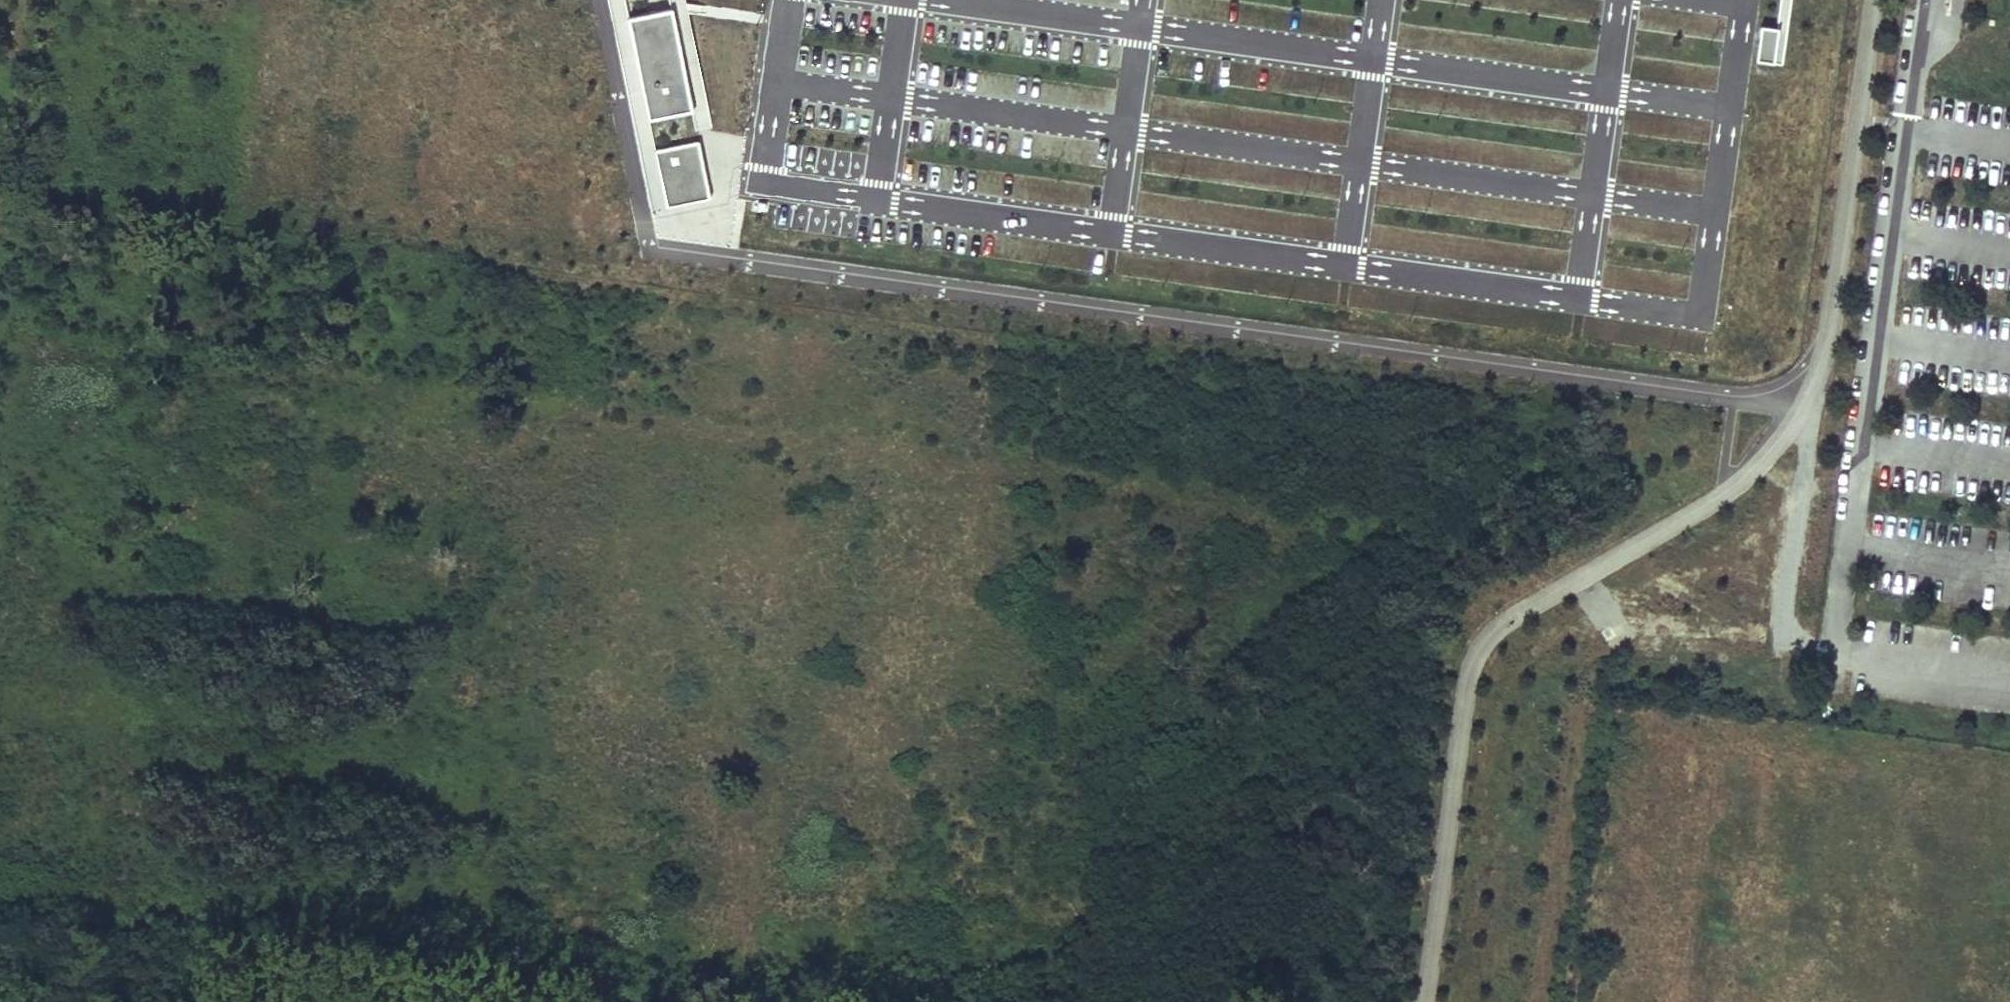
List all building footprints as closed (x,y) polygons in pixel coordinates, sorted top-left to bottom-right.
[(696,109),(675,5),(628,15),(650,118),(696,109)] [(1775,26),(1758,23),(1753,57),(1771,59),(1775,26)] [(702,138),(656,147),(668,205),(715,197),(702,138)]
